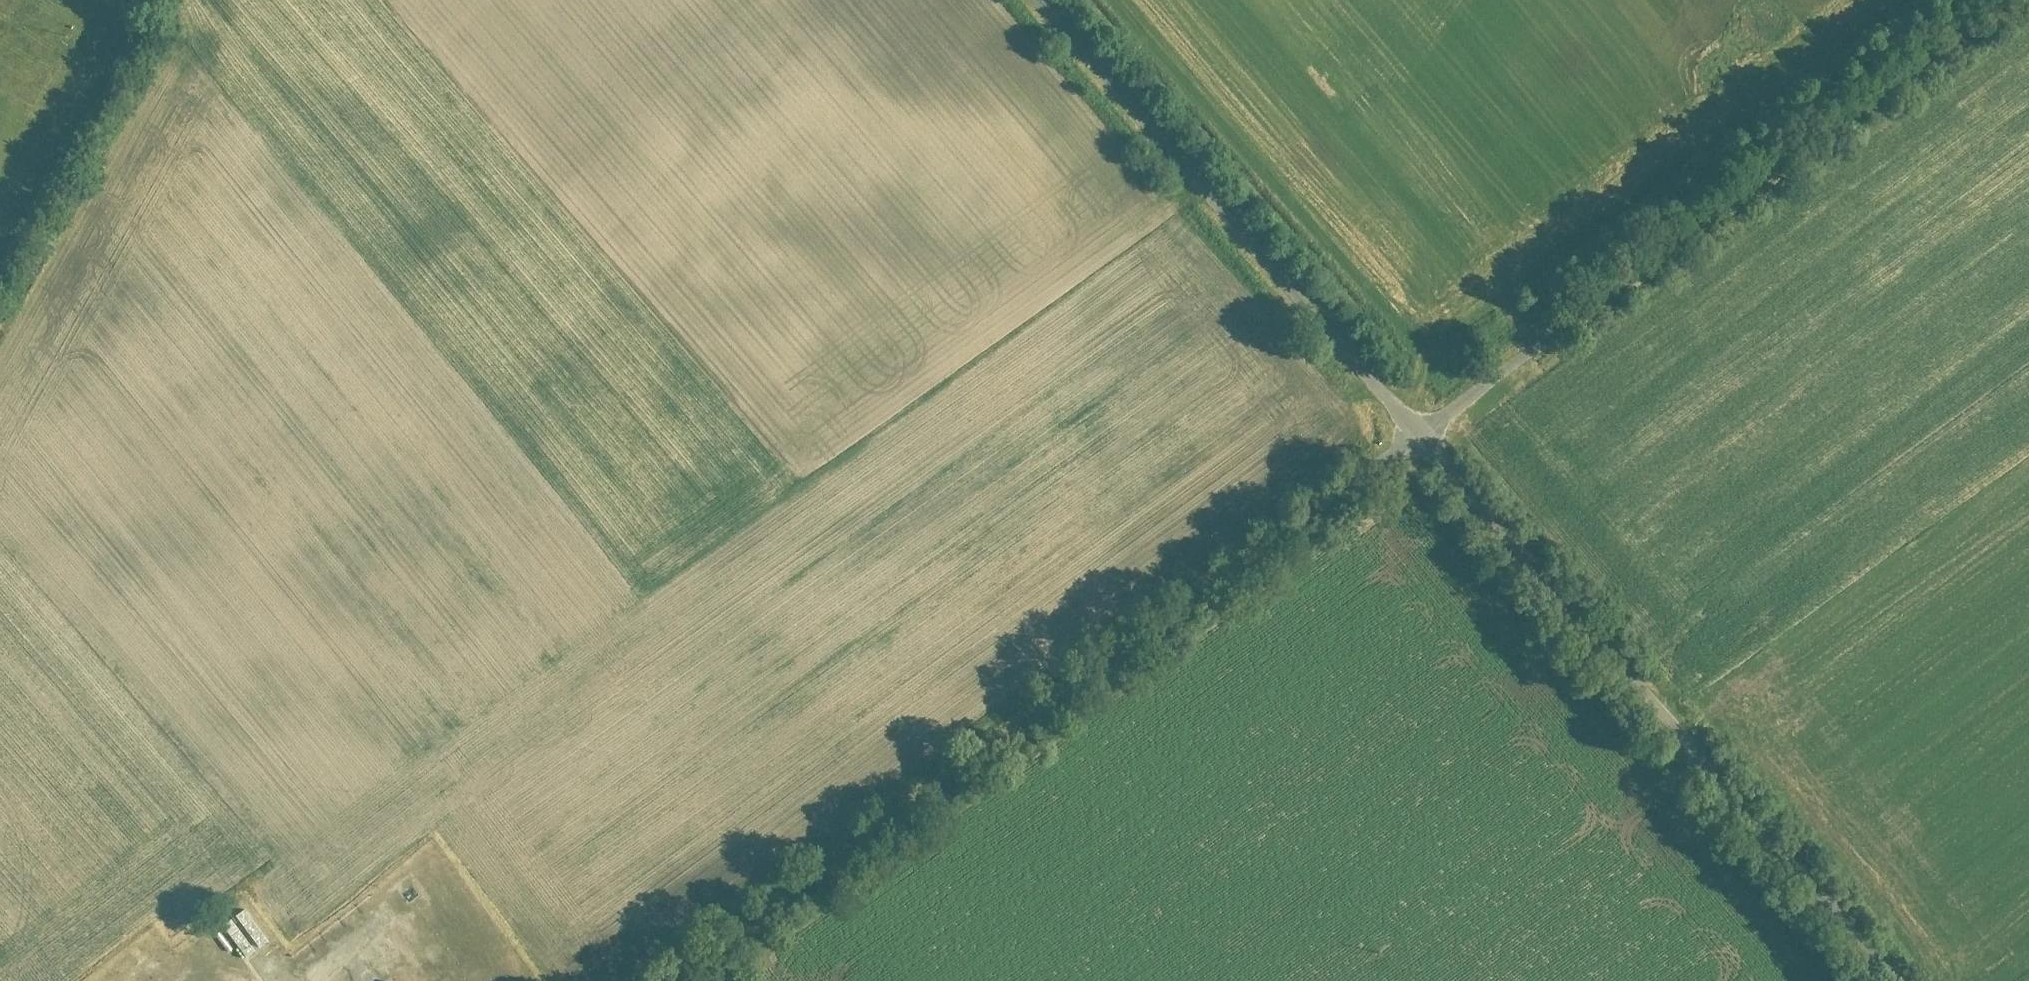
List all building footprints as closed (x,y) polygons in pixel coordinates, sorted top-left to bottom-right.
[(246,914),(237,921),(259,950),(268,943),(246,914)] [(232,925),(223,931),(244,962),(253,956),(232,925)]
